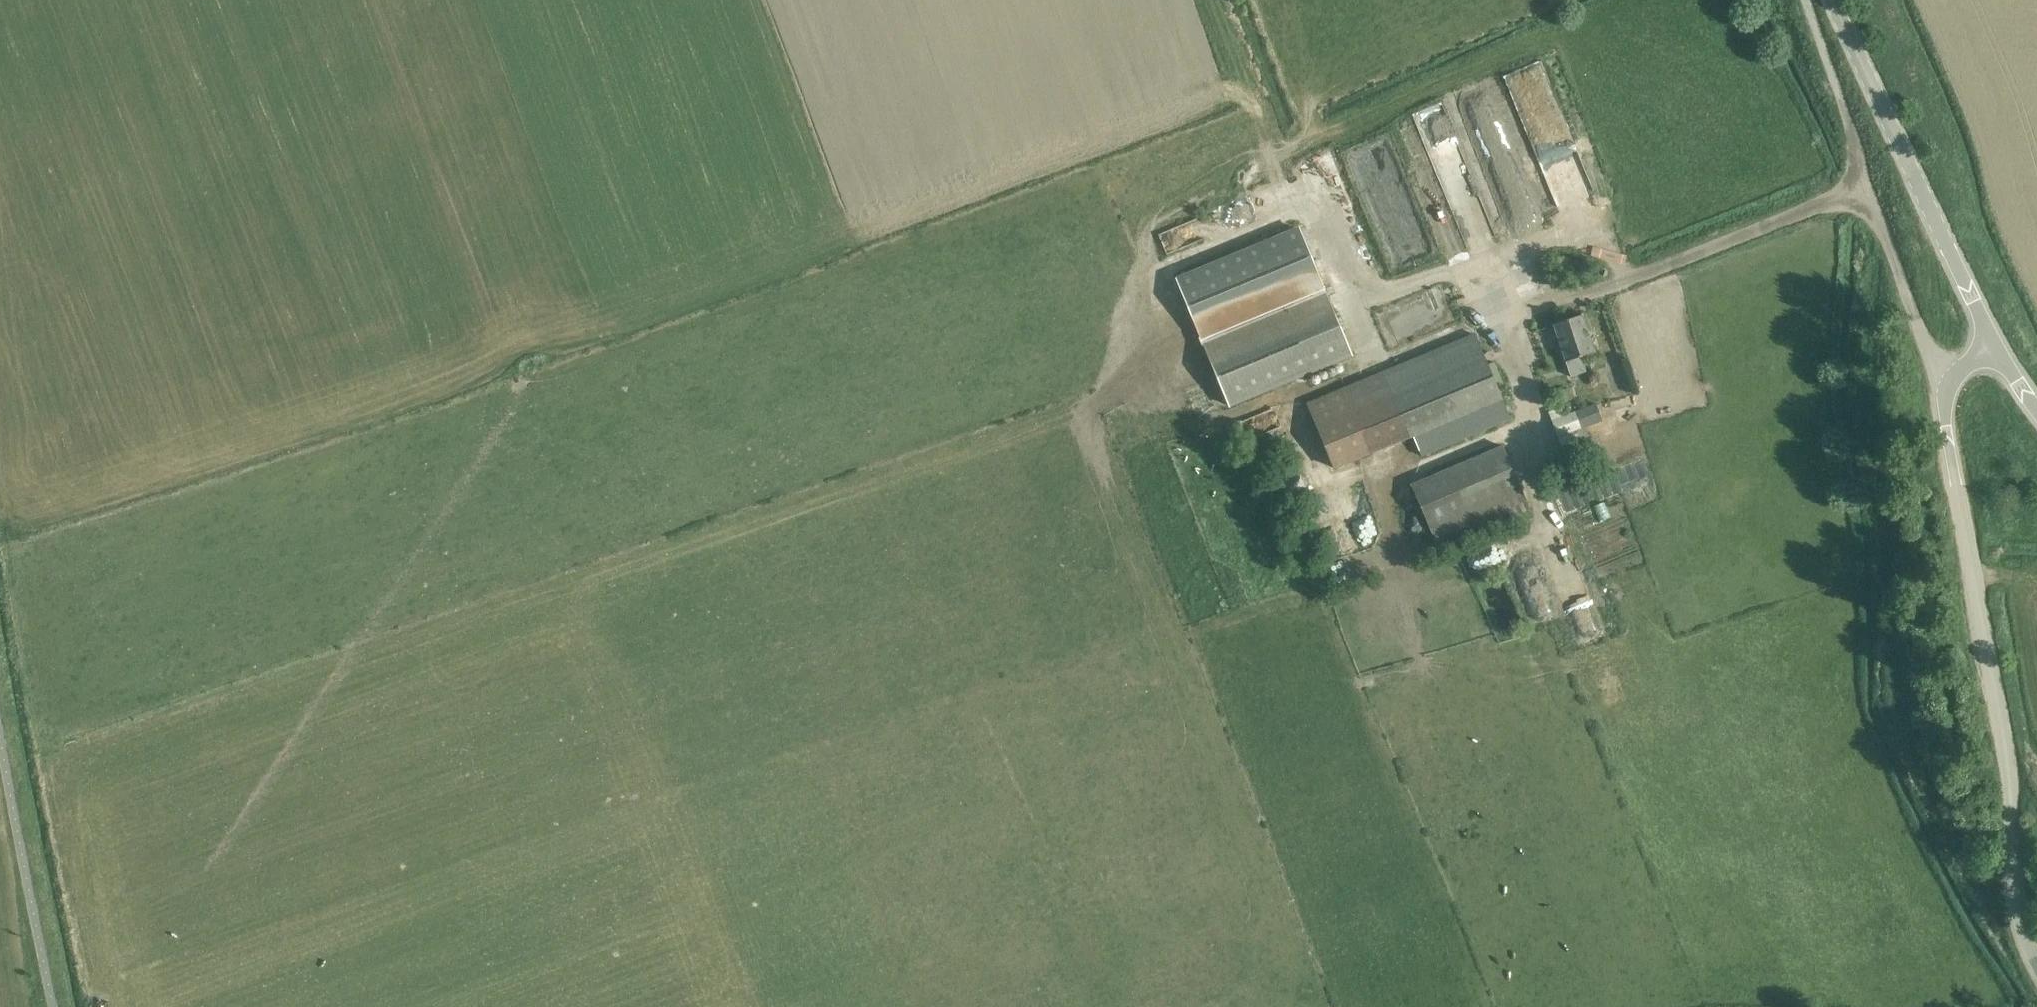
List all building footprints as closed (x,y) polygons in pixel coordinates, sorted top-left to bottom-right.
[(1301,227),(1176,279),(1200,337),(1228,404),(1352,352),(1325,286),(1301,227)] [(1581,354),(1596,349),(1584,315),(1555,325),(1572,375),(1586,370),(1581,354)] [(1538,346),(1549,343),(1545,329),(1533,333),(1538,346)] [(1420,455),(1509,420),(1475,335),(1307,400),(1332,466),(1412,434),(1420,455)] [(1596,403),(1552,420),(1565,454),(1587,446),(1581,429),(1603,421),(1596,403)] [(1438,547),(1530,508),(1504,445),(1411,484),(1438,547)]
